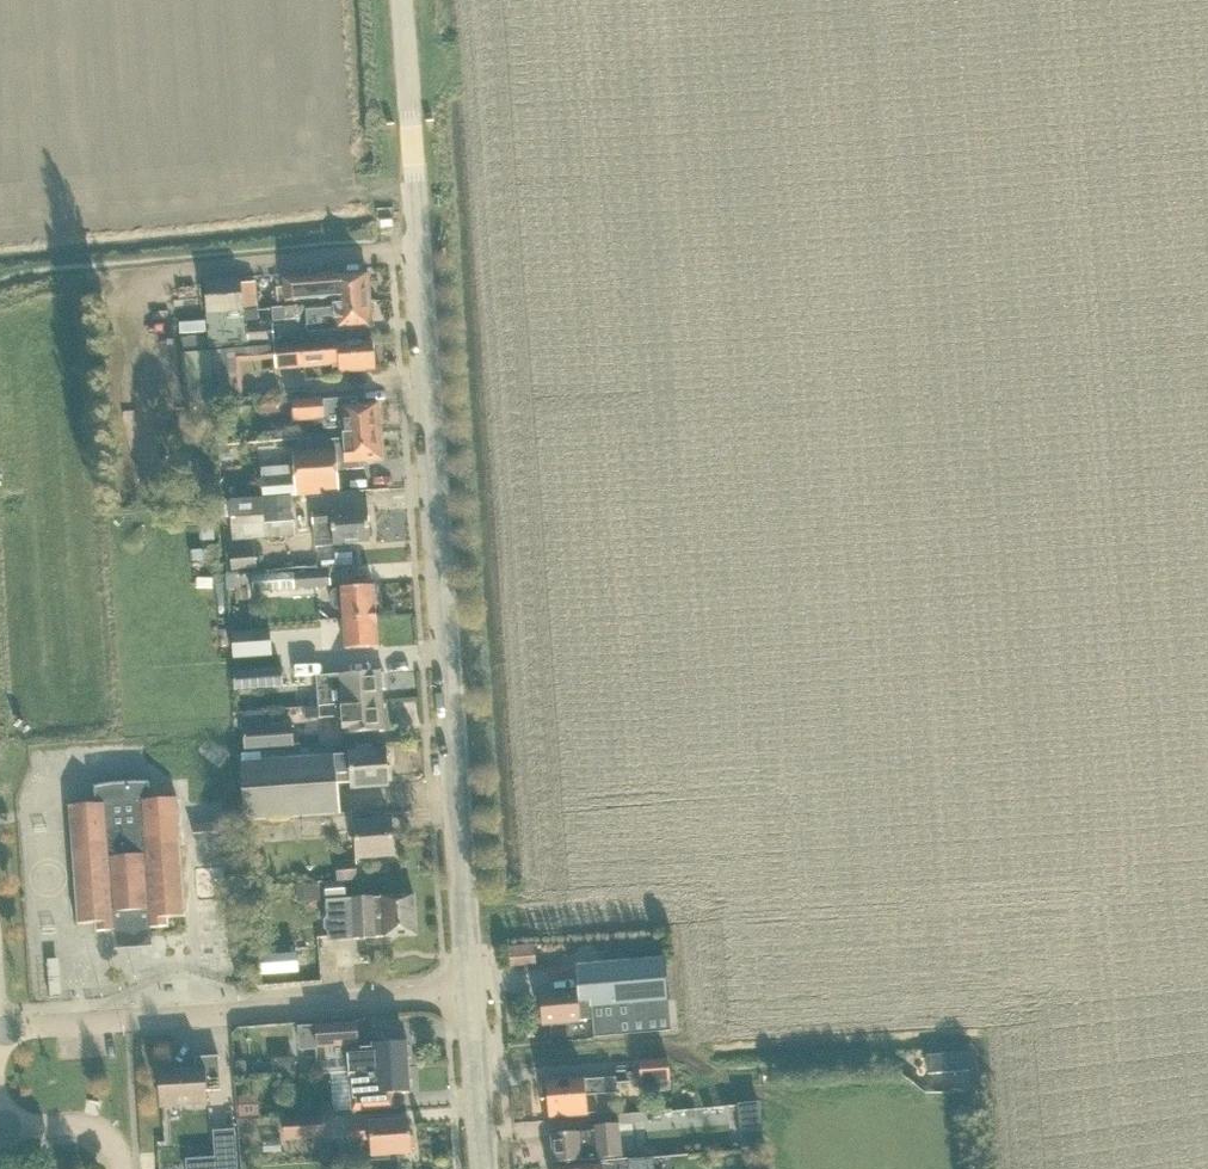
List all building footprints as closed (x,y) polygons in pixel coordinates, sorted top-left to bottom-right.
[(332,303),(369,301),(367,274),(330,276),(330,277),(284,281),(285,300),(332,297),(332,303)] [(204,282),(206,315),(243,312),(240,279),(204,282)] [(334,330),(371,328),(369,301),(332,303),(333,310),(305,312),(307,331),(334,329),(334,330)] [(293,308),(271,310),(272,323),(294,321),(300,320),(299,308),(293,308)] [(192,338),(193,352),(274,343),(273,325),(244,326),(243,312),(206,315),(207,337),(192,338)] [(337,341),(273,346),(274,361),(275,369),(332,365),(332,373),(374,370),(372,342),(337,345),(337,341)] [(75,353),(89,352),(88,343),(74,344),(75,353)] [(235,349),(183,353),(188,405),(238,401),(235,349)] [(258,400),(259,415),(279,414),(278,398),(258,400)] [(379,432),(377,404),(356,406),(355,399),(322,401),(322,400),(291,402),(293,421),(313,420),(313,424),(322,423),(323,429),(342,428),(342,434),(379,432)] [(381,460),(379,432),(342,434),(343,440),(327,441),(327,444),(321,445),(322,451),(291,453),(293,480),(261,482),(262,498),(338,492),(336,471),(363,469),(362,462),(381,460)] [(232,540),(294,536),(291,497),(229,502),(232,540)] [(314,547),(369,543),(367,512),(331,515),(331,512),(311,514),(314,547)] [(65,516),(55,517),(56,531),(66,531),(65,516)] [(55,517),(45,517),(46,532),(56,531),(55,517)] [(231,572),(256,570),(255,550),(230,552),(231,572)] [(331,588),(329,571),(292,574),(293,590),(331,588)] [(343,620),(375,617),(373,587),(340,589),(341,591),(333,591),(330,595),(331,606),(334,609),(342,608),(343,620)] [(345,650),(378,648),(375,617),(343,620),(345,650)] [(63,622),(53,623),(54,638),(64,637),(63,622)] [(72,622),(63,622),(64,637),(73,636),(72,622)] [(232,634),(233,658),(271,656),(269,631),(232,634)] [(283,687),(281,668),(232,672),(234,691),(283,687)] [(339,675),(316,677),(317,690),(318,706),(381,701),(381,690),(385,689),(384,674),(380,674),(379,672),(339,674),(339,675)] [(343,734),(384,731),(381,701),(318,706),(319,718),(334,717),(342,721),(343,734)] [(293,748),(292,725),(243,728),(244,752),(293,748)] [(351,788),(388,785),(385,753),(349,755),(349,756),(334,758),(334,756),(241,763),(245,821),(339,814),(336,775),(350,774),(351,788)] [(185,916),(180,844),(176,798),(150,800),(149,782),(134,782),(119,782),(106,784),(93,786),(94,805),(68,807),(76,925),(94,923),(95,932),(121,930),(122,939),(142,937),(142,929),(168,927),(167,918),(185,916)] [(356,858),(392,855),(390,823),(356,825),(355,813),(303,817),(304,835),(347,832),(348,839),(355,839),(356,858)] [(192,835),(224,832),(223,823),(192,825),(192,835)] [(356,880),(355,861),(335,862),(336,881),(356,880)] [(324,885),(325,899),(345,898),(344,884),(324,885)] [(350,900),(331,901),(325,901),(326,917),(323,920),(323,930),(327,933),(328,941),(415,935),(413,895),(380,897),(380,898),(373,898),(350,899),(350,900)] [(269,940),(268,925),(254,926),(255,941),(269,940)] [(313,940),(294,941),(294,950),(313,949),(313,940)] [(619,953),(619,962),(630,961),(629,952),(619,953)] [(577,993),(539,996),(541,1025),(579,1022),(579,1020),(590,1019),(591,1035),(654,1030),(670,1028),(668,1002),(664,959),(575,966),(577,993)] [(317,1049),(315,1049),(317,1074),(328,1074),(348,1072),(407,1068),(407,1061),(411,1058),(411,1047),(405,1043),(372,1046),(358,1047),(356,1022),(315,1025),(317,1049)] [(160,1107),(205,1104),(204,1092),(219,1091),(217,1057),(194,1058),(195,1071),(158,1073),(160,1107)] [(640,1076),(668,1074),(667,1059),(639,1061),(640,1076)] [(245,1062),(235,1063),(236,1078),(246,1078),(245,1062)] [(407,1068),(348,1072),(348,1082),(350,1111),(361,1110),(392,1108),(391,1094),(409,1093),(407,1068)] [(668,1074),(640,1076),(640,1085),(642,1084),(642,1093),(670,1091),(668,1074)] [(596,1095),(615,1093),(614,1078),(545,1084),(548,1117),(597,1113),(596,1095)] [(241,1098),(244,1114),(260,1111),(257,1095),(241,1098)] [(738,1106),(742,1149),(762,1148),(758,1104),(738,1106)] [(704,1107),(675,1109),(676,1126),(705,1125),(704,1107)] [(284,1141),(322,1139),(321,1117),(283,1120),(284,1141)] [(410,1148),(413,1148),(412,1137),(409,1137),(408,1122),(368,1124),(368,1125),(347,1126),(348,1141),(370,1139),(371,1160),(388,1159),(388,1154),(411,1153),(410,1148)] [(551,1164),(620,1158),(617,1125),(593,1127),(594,1132),(549,1135),(551,1164)] [(233,1132),(213,1133),(214,1159),(215,1164),(206,1165),(206,1168),(236,1168),(233,1132)] [(552,1168),(653,1168),(652,1158),(628,1160),(613,1161),(599,1163),(599,1165),(552,1168)]
